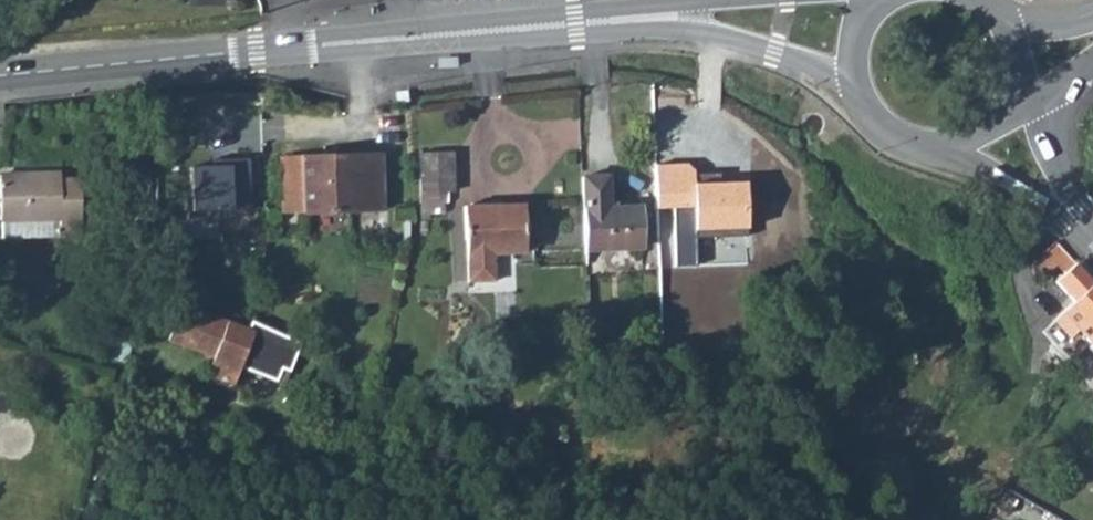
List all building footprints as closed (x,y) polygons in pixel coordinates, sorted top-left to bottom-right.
[(452,152),(419,153),(421,212),(443,212),(443,192),(454,191),(452,152)] [(381,155),(281,159),(283,213),(383,210),(381,155)] [(221,166),(190,167),(190,194),(186,194),(187,220),(218,219),(218,211),(249,210),(248,159),(221,159),(221,166)] [(0,176),(0,203),(0,220),(2,220),(3,238),(81,236),(79,179),(59,180),(59,174),(0,176)] [(608,176),(582,177),(585,250),(641,248),(640,206),(609,208),(608,176)] [(734,200),(736,229),(771,228),(769,198),(734,200)] [(717,200),(672,203),(675,245),(701,243),(702,258),(719,257),(717,200)] [(525,205),(465,207),(465,239),(466,239),(468,282),(495,281),(493,253),(526,252),(525,205)] [(1054,241),(1033,262),(1039,268),(1042,265),(1047,271),(1054,265),(1062,274),(1054,280),(1072,301),(1040,330),(1070,361),(1088,344),(1092,339),(1092,283),(1054,241)] [(182,304),(167,339),(213,358),(207,374),(233,384),(240,367),(276,381),(281,368),(289,371),(300,343),(256,324),(253,332),(248,330),(182,304)] [(248,330),(253,332),(256,324),(251,321),(248,330)] [(661,354),(647,353),(647,369),(662,368),(661,354)] [(524,416),(509,413),(506,428),(521,432),(524,416)]
